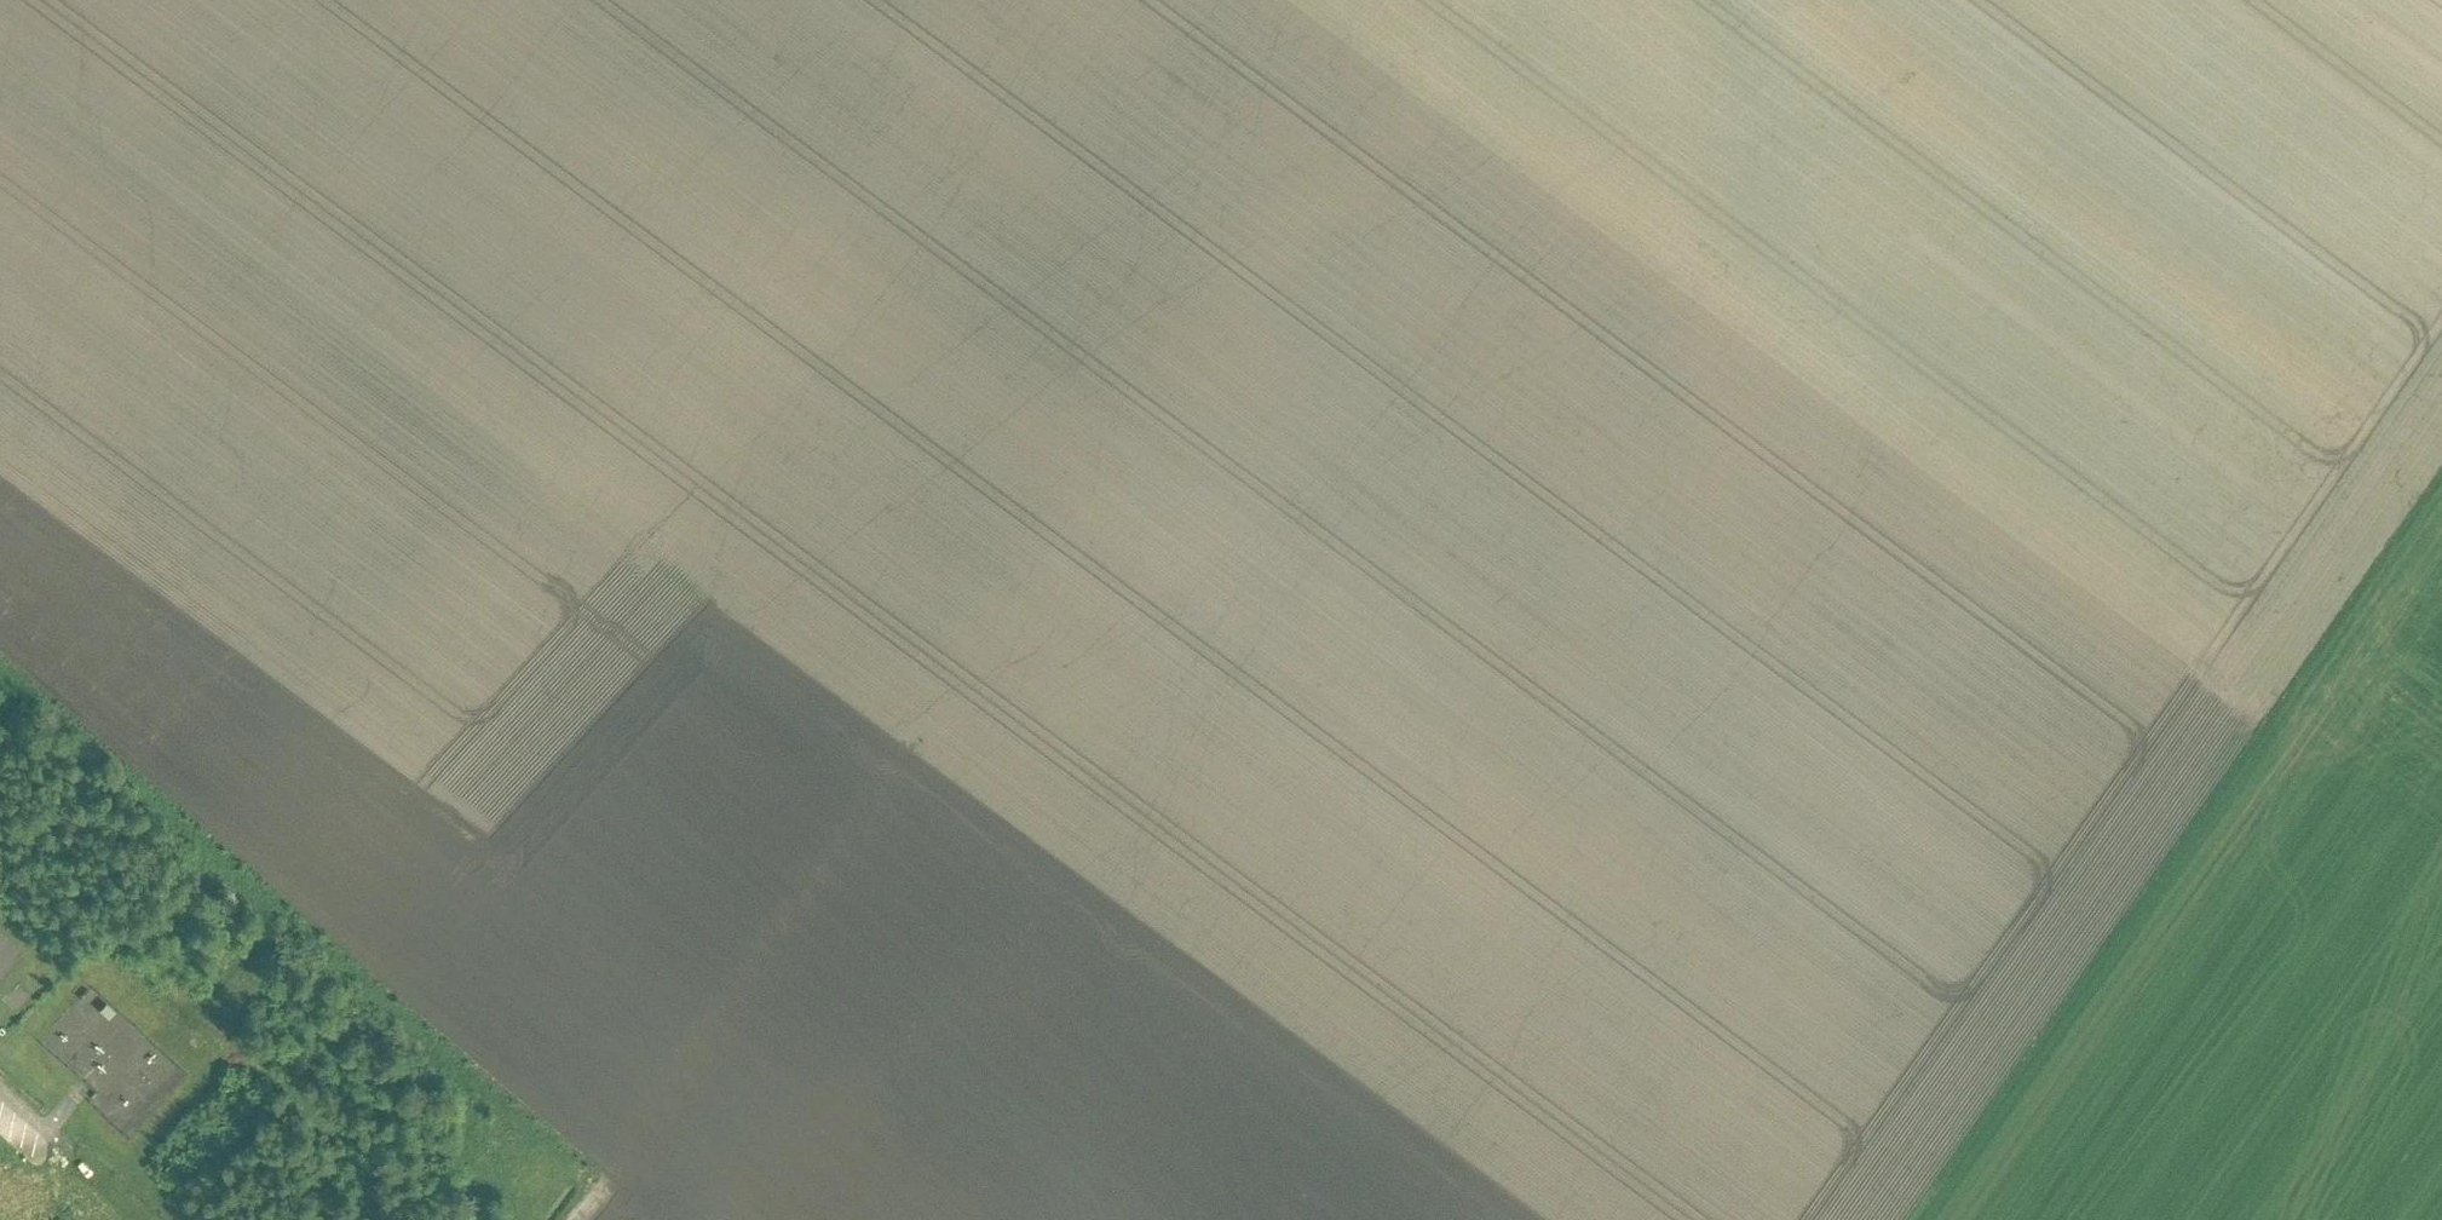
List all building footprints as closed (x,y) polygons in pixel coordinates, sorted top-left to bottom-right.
[(99,1010),(108,1018),(115,1010),(106,1002),(99,1010)] [(76,1084),(61,1104),(77,1116),(92,1096),(76,1084)]
